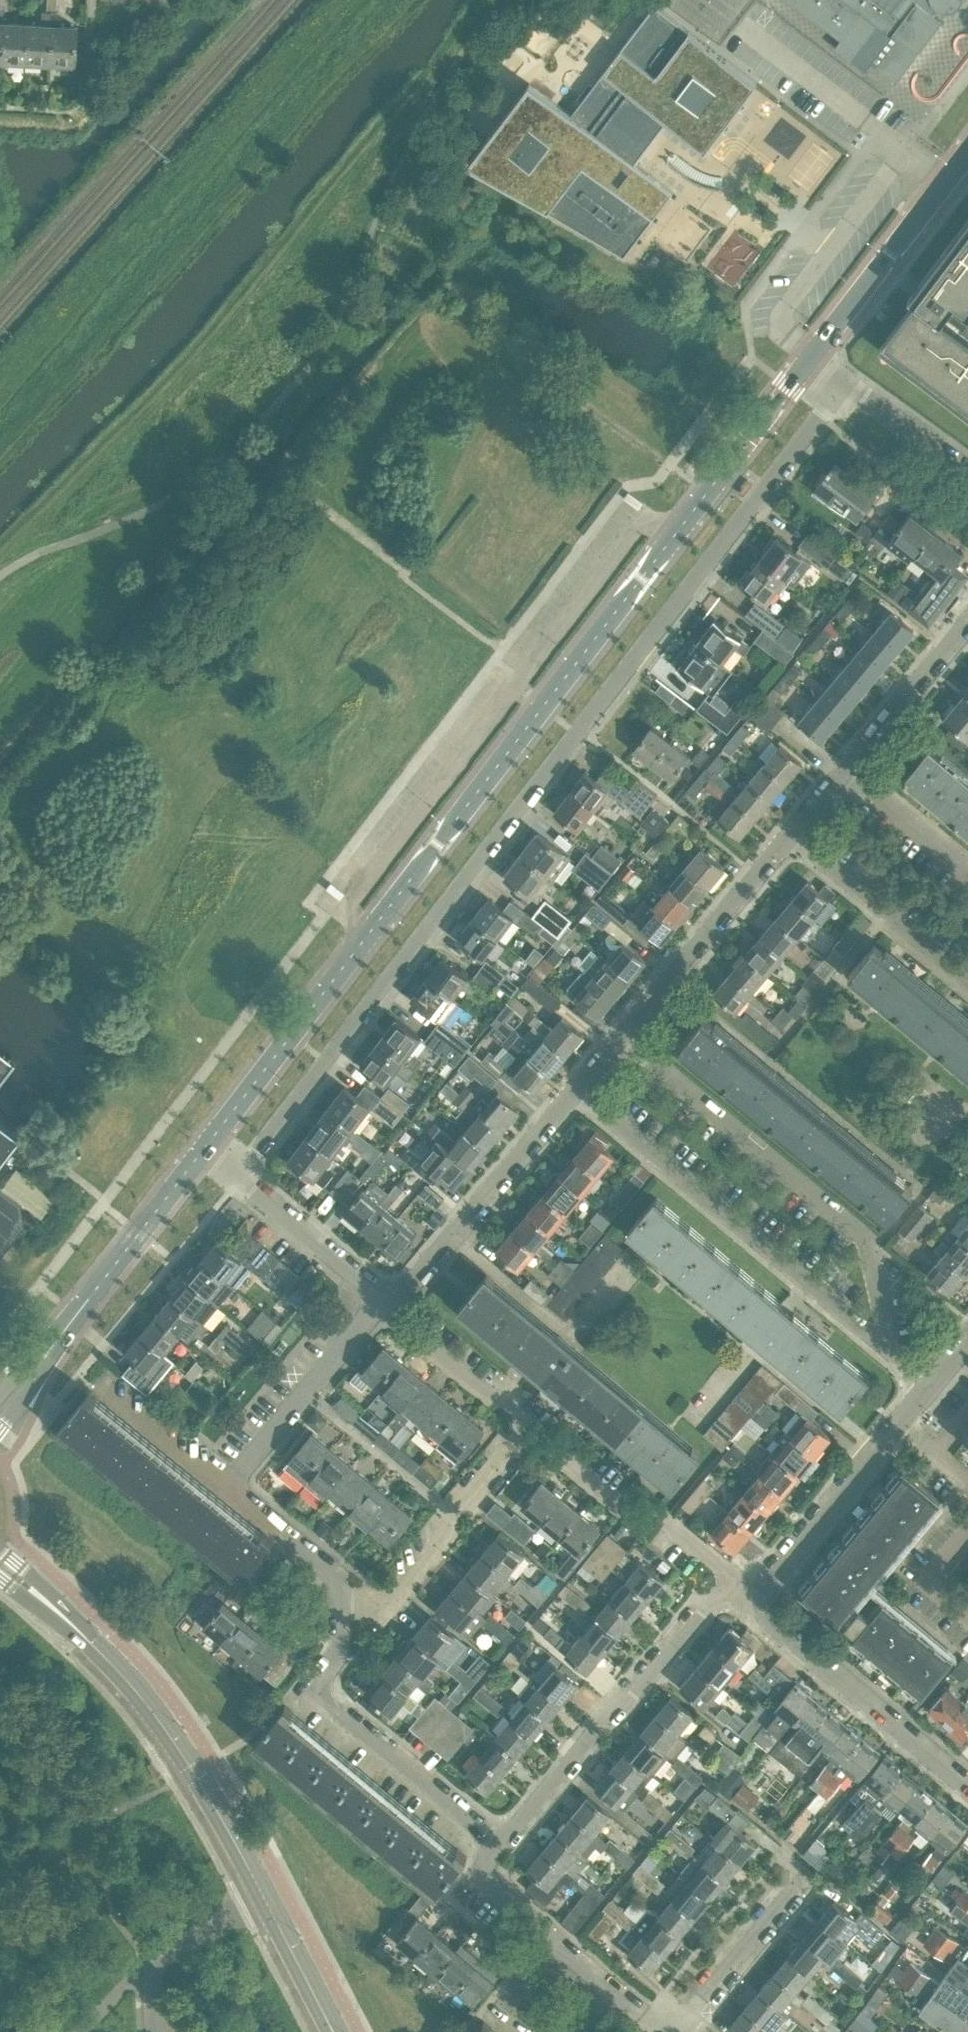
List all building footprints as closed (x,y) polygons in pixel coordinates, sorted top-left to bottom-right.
[(56,0),(47,0),(46,12),(51,12),(55,12),(56,0)] [(613,18),(589,0),(581,0),(576,7),(604,29),(613,18)] [(941,22),(942,22),(932,14),(943,0),(793,0),(795,1),(794,3),(795,3),(796,2),(819,20),(818,21),(819,20),(842,38),(835,47),(836,48),(837,46),(867,69),(871,63),(896,81),(896,80),(895,79),(917,51),(918,52),(919,51),(918,50),(939,21),(941,22)] [(530,83),(467,164),(624,257),(673,192),(635,163),(667,121),(705,150),(757,82),(655,4),(571,114),(530,83)] [(82,61),(78,44),(73,44),(74,41),(75,26),(60,25),(60,12),(55,12),(51,12),(50,24),(49,41),(48,63),(72,64),(82,61)] [(24,61),(26,23),(2,22),(0,60),(24,61)] [(48,63),(49,41),(50,24),(26,23),(24,61),(48,63)] [(921,280),(926,283),(878,347),(967,416),(967,218),(921,280)] [(876,494),(861,482),(860,483),(845,472),(846,471),(836,463),(831,470),(829,468),(827,471),(827,472),(818,484),(819,485),(815,490),(843,510),(849,502),(851,504),(847,510),(858,518),(876,494)] [(891,512),(874,534),(913,564),(917,558),(937,533),(910,513),(904,522),(891,512)] [(837,556),(808,533),(799,545),(828,568),(837,556)] [(936,572),(909,606),(929,621),(940,607),(947,612),(961,594),(954,589),(966,574),(954,565),(963,554),(937,533),(917,558),(936,572)] [(776,537),(759,560),(785,580),(794,586),(812,563),(795,551),(776,537)] [(759,560),(741,583),(768,602),(785,580),(759,560)] [(854,610),(863,599),(855,592),(845,603),(854,610)] [(786,624),(758,603),(748,615),(776,637),(786,624)] [(844,622),(854,610),(845,603),(836,615),(844,622)] [(898,648),(914,630),(892,611),(877,630),(898,648)] [(752,646),(714,618),(696,642),(723,663),(735,648),(744,656),(752,646)] [(823,646),(833,634),(825,628),(815,639),(823,646)] [(795,653),(763,629),(755,640),(786,664),(795,653)] [(883,666),(898,648),(877,630),(861,648),(883,666)] [(814,657),(823,646),(815,639),(806,650),(814,657)] [(732,670),(723,663),(696,642),(677,667),(713,695),(732,670)] [(868,684),(883,666),(861,648),(846,666),(868,684)] [(793,682),(803,670),(794,663),(785,675),(793,682)] [(853,702),(868,684),(846,666),(831,684),(853,702)] [(783,693),(793,682),(785,675),(775,686),(783,693)] [(853,702),(831,684),(816,702),(837,720),(853,702)] [(960,699),(967,706),(967,689),(960,699)] [(682,711),(688,702),(676,693),(670,701),(682,711)] [(785,711),(767,696),(759,706),(777,721),(785,711)] [(726,713),(706,697),(697,709),(728,732),(748,709),(736,700),(726,713)] [(967,741),(967,706),(960,699),(944,717),(953,725),(945,735),(962,749),(967,741)] [(822,739),(837,720),(816,702),(800,720),(822,739)] [(769,730),(777,721),(759,706),(751,715),(769,730)] [(741,743),(751,731),(743,724),(733,736),(741,743)] [(653,764),(670,741),(651,727),(634,749),(653,764)] [(731,754),(741,743),(733,736),(723,747),(731,754)] [(672,779),(689,756),(670,741),(653,764),(672,779)] [(786,781),(802,763),(781,745),(765,763),(786,781)] [(699,766),(709,754),(702,748),(692,759),(699,766)] [(967,806),(967,780),(929,748),(903,779),(955,822),(967,806)] [(771,799),(786,781),(765,763),(750,781),(771,799)] [(704,786),(714,774),(706,767),(696,779),(704,786)] [(657,795),(636,780),(629,789),(604,769),(596,780),(585,772),(570,791),(599,814),(605,806),(608,808),(616,796),(621,800),(620,801),(640,817),(657,795)] [(704,786),(696,779),(687,790),(695,797),(704,786)] [(756,817),(771,799),(750,781),(734,799),(756,817)] [(592,822),(599,814),(570,791),(554,811),(578,829),(587,818),(592,822)] [(756,817),(734,799),(719,817),(741,835),(756,817)] [(955,822),(967,832),(967,806),(955,822)] [(656,835),(669,820),(654,808),(641,823),(656,835)] [(697,829),(679,813),(655,842),(662,848),(677,830),(688,840),(697,829)] [(538,833),(521,854),(554,880),(571,858),(538,833)] [(654,859),(662,848),(655,842),(646,852),(654,859)] [(622,860),(602,845),(592,857),(613,872),(622,860)] [(724,867),(701,848),(686,867),(708,886),(724,867)] [(612,873),(586,852),(572,869),(599,890),(612,873)] [(521,854),(505,876),(538,901),(554,880),(521,854)] [(627,879),(635,869),(628,862),(619,873),(627,879)] [(708,886),(686,867),(670,885),(693,905),(708,886)] [(814,917),(830,899),(836,891),(825,883),(819,890),(808,880),(792,898),(814,917)] [(685,914),(693,905),(670,885),(662,896),(652,888),(646,896),(680,926),(682,926),(686,920),(687,917),(685,914)] [(631,913),(604,890),(596,900),(623,923),(631,913)] [(680,926),(646,896),(637,906),(646,914),(638,922),(661,942),(676,924),(679,926),(680,926)] [(499,938),(515,918),(488,897),(472,918),(499,938)] [(806,927),(814,917),(792,898),(776,917),(801,938),(804,938),(809,932),(808,928),(806,927)] [(558,936),(571,919),(557,909),(545,899),(532,916),(558,936)] [(603,928),(611,918),(594,903),(585,913),(603,928)] [(543,926),(532,917),(524,911),(516,921),(535,936),(543,926)] [(801,938),(776,917),(761,936),(783,955),(798,936),(799,937),(801,938)] [(483,959),(499,938),(472,918),(456,938),(483,959)] [(579,935),(588,925),(580,919),(572,929),(579,935)] [(570,945),(579,935),(572,929),(563,939),(570,945)] [(855,940),(846,933),(840,940),(850,947),(855,940)] [(646,960),(623,941),(617,935),(611,942),(610,941),(600,953),(630,979),(646,960)] [(767,973),(783,955),(761,936),(745,955),(767,973)] [(844,954),(850,947),(840,940),(834,947),(844,954)] [(921,982),(874,944),(849,974),(954,1060),(967,1044),(967,1021),(921,982)] [(555,963),(564,953),(556,947),(547,957),(555,963)] [(630,979),(600,953),(584,972),(614,997),(630,979)] [(767,973),(745,955),(729,973),(752,992),(767,973)] [(453,998),(468,977),(442,957),(426,978),(453,998)] [(505,975),(486,960),(478,970),(497,985),(505,975)] [(824,978),(815,969),(809,976),(819,985),(824,978)] [(489,995),(497,985),(478,970),(470,981),(489,995)] [(614,997),(584,972),(581,975),(580,974),(569,986),(567,989),(567,992),(568,994),(569,995),(575,1000),(577,997),(599,1016),(614,997)] [(752,992),(729,973),(713,992),(736,1011),(752,992)] [(562,1000),(530,974),(522,984),(553,1010),(562,1000)] [(819,985),(809,976),(803,983),(813,991),(819,985)] [(437,1019),(453,998),(426,978),(410,998),(437,1019)] [(540,1018),(513,995),(507,1002),(508,1002),(515,1009),(534,1025),(540,1018)] [(552,1073),(568,1054),(546,1036),(534,1025),(525,1036),(505,1021),(515,1009),(508,1002),(492,1022),(495,1024),(508,1036),(552,1073)] [(793,1015),(784,1007),(778,1014),(787,1022),(793,1015)] [(781,1028),(787,1022),(778,1014),(772,1021),(781,1028)] [(568,1054),(584,1035),(562,1016),(546,1036),(568,1054)] [(808,1103),(711,1022),(703,1016),(678,1046),(783,1133),(808,1103)] [(411,1050),(421,1037),(396,1017),(378,1041),(415,1070),(423,1060),(411,1050)] [(440,1020),(433,1030),(451,1045),(453,1046),(453,1047),(464,1056),(473,1045),(440,1020)] [(425,1039),(425,1040),(446,1056),(453,1047),(453,1046),(451,1045),(433,1030),(425,1039)] [(535,1092),(552,1073),(508,1036),(503,1042),(512,1051),(516,1055),(507,1066),(508,1066),(507,1068),(535,1092)] [(415,1070),(378,1041),(360,1065),(384,1084),(395,1071),(407,1080),(415,1070)] [(954,1060),(967,1072),(967,1044),(954,1060)] [(507,1066),(490,1051),(482,1060),(500,1075),(507,1068),(508,1066),(507,1066)] [(498,1079),(469,1055),(459,1067),(470,1076),(473,1073),(490,1088),(498,1079)] [(402,1112),(381,1096),(365,1084),(357,1095),(344,1085),(327,1108),(353,1128),(370,1105),(373,1107),(372,1108),(393,1124),(402,1112)] [(475,1094),(465,1085),(459,1093),(469,1101),(475,1094)] [(409,1103),(388,1087),(381,1096),(402,1112),(409,1103)] [(503,1129),(520,1110),(498,1092),(489,1102),(482,1096),(474,1104),(482,1111),(503,1129)] [(469,1101),(459,1093),(453,1100),(463,1109),(469,1101)] [(913,1190),(808,1103),(783,1133),(888,1220),(913,1190)] [(332,1155),(353,1128),(327,1108),(306,1135),(332,1155)] [(488,1148),(503,1129),(482,1111),(466,1129),(488,1148)] [(488,1148),(466,1129),(456,1141),(434,1123),(428,1130),(450,1149),(472,1167),(488,1148)] [(18,1139),(19,1138),(0,1124),(0,1163),(18,1139)] [(455,1186),(472,1167),(450,1149),(428,1130),(422,1138),(432,1146),(421,1158),(408,1147),(401,1156),(419,1172),(427,1162),(455,1186)] [(370,1141),(360,1134),(354,1142),(363,1149),(370,1141)] [(332,1155),(306,1135),(288,1159),(302,1169),(300,1171),(309,1178),(311,1176),(323,1185),(335,1170),(326,1163),(332,1155)] [(615,1156),(591,1136),(575,1155),(599,1175),(615,1156)] [(376,1176),(374,1174),(390,1156),(382,1150),(359,1177),(369,1185),(376,1176)] [(599,1175),(575,1155),(559,1174),(583,1193),(599,1175)] [(341,1197),(358,1176),(348,1168),(331,1189),(341,1197)] [(628,1199),(644,1181),(634,1173),(618,1191),(628,1199)] [(567,1212),(583,1193),(559,1174),(543,1192),(567,1212)] [(952,1188),(942,1179),(936,1186),(946,1195),(952,1188)] [(379,1240),(398,1217),(387,1207),(403,1188),(396,1182),(380,1202),(361,1225),(379,1240)] [(436,1208),(445,1198),(427,1183),(419,1193),(436,1208)] [(940,1202),(946,1195),(936,1186),(930,1193),(940,1202)] [(23,1224),(22,1217),(21,1217),(19,1202),(5,1191),(0,1187),(0,1254),(23,1224)] [(380,1202),(363,1187),(343,1211),(361,1225),(380,1202)] [(621,1207),(628,1199),(618,1191),(617,1191),(611,1198),(621,1207)] [(551,1231),(567,1212),(543,1192),(528,1211),(551,1231)] [(782,1302),(656,1196),(632,1226),(845,1404),(870,1375),(794,1312),(791,1315),(779,1305),(782,1302)] [(551,1231),(528,1211),(512,1230),(535,1250),(536,1250),(548,1260),(554,1252),(542,1242),(551,1231)] [(958,1235),(967,1243),(967,1211),(952,1230),(958,1235)] [(922,1224),(912,1216),(906,1223),(916,1231),(922,1224)] [(397,1256),(416,1232),(398,1217),(379,1240),(397,1256)] [(603,1229),(593,1221),(587,1229),(596,1237),(603,1229)] [(916,1231),(906,1223),(900,1230),(910,1238),(916,1231)] [(596,1237),(587,1229),(580,1237),(590,1245),(596,1237)] [(535,1250),(512,1230),(496,1249),(520,1269),(535,1250)] [(244,1261),(261,1242),(247,1231),(242,1236),(231,1250),(244,1261)] [(235,1286),(250,1267),(244,1261),(231,1250),(242,1236),(237,1232),(231,1239),(231,1241),(226,1247),(217,1240),(202,1258),(235,1286)] [(625,1250),(617,1243),(605,1234),(598,1242),(618,1259),(625,1250)] [(967,1270),(967,1243),(958,1235),(943,1254),(965,1273),(967,1270)] [(254,1270),(270,1250),(261,1242),(244,1261),(250,1267),(254,1270)] [(618,1259),(598,1242),(591,1251),(611,1267),(618,1259)] [(263,1277),(279,1258),(270,1250),(254,1270),(263,1277)] [(611,1267),(591,1251),(584,1260),(604,1276),(611,1267)] [(949,1292),(965,1273),(943,1254),(927,1273),(949,1292)] [(235,1286),(202,1258),(186,1277),(210,1297),(218,1287),(227,1295),(235,1286)] [(273,1285),(289,1266),(279,1258),(263,1277),(273,1285)] [(572,1267),(561,1259),(555,1266),(565,1275),(572,1267)] [(604,1276),(584,1260),(577,1268),(596,1285),(604,1276)] [(283,1294),(299,1274),(289,1266),(273,1285),(283,1294)] [(565,1275),(555,1266),(549,1274),(559,1282),(565,1275)] [(596,1285),(577,1268),(570,1277),(589,1293),(596,1285)] [(219,1305),(210,1297),(186,1277),(171,1295),(204,1323),(219,1305)] [(589,1293),(570,1277),(562,1286),(582,1302),(589,1293)] [(311,1285),(303,1278),(296,1287),(303,1294),(311,1285)] [(689,1450),(483,1278),(458,1307),(534,1371),(537,1367),(549,1378),(547,1381),(672,1486),(700,1453),(693,1446),(689,1450)] [(550,1293),(531,1278),(523,1288),(542,1303),(550,1293)] [(582,1302),(562,1286),(555,1294),(575,1311),(582,1302)] [(575,1311),(555,1294),(548,1303),(561,1314),(568,1319),(575,1311)] [(204,1323),(171,1295),(156,1314),(180,1334),(179,1334),(188,1342),(198,1331),(202,1334),(208,1327),(204,1323)] [(246,1314),(256,1303),(248,1297),(239,1308),(246,1314)] [(269,1339),(281,1324),(263,1309),(251,1324),(269,1339)] [(164,1352),(179,1334),(180,1334),(156,1314),(140,1332),(164,1352)] [(254,1346),(231,1326),(227,1322),(217,1334),(224,1341),(231,1345),(245,1357),(254,1346)] [(147,1394),(174,1361),(164,1353),(164,1352),(140,1332),(124,1352),(134,1359),(123,1373),(147,1394)] [(216,1351),(224,1341),(217,1334),(209,1344),(216,1351)] [(382,1389),(404,1362),(384,1345),(362,1373),(382,1389)] [(195,1378),(204,1366),(196,1360),(187,1371),(195,1378)] [(402,1406),(424,1379),(404,1362),(382,1389),(402,1406)] [(780,1380),(762,1364),(754,1373),(773,1388),(780,1380)] [(186,1388),(194,1378),(195,1378),(187,1371),(178,1381),(186,1388)] [(773,1388),(754,1373),(747,1382),(766,1397),(773,1388)] [(422,1422),(444,1395),(424,1379),(402,1406),(394,1416),(403,1424),(411,1414),(422,1422)] [(766,1397),(747,1382),(740,1390),(759,1406),(766,1397)] [(803,1398),(784,1382),(777,1391),(795,1407),(803,1398)] [(759,1406),(740,1390),(733,1399),(751,1415),(759,1406)] [(242,1578),(273,1540),(264,1532),(260,1538),(142,1441),(86,1395),(58,1429),(59,1430),(61,1427),(243,1575),(241,1577),(242,1578)] [(360,1415),(344,1395),(331,1404),(353,1423),(360,1415)] [(437,1445),(464,1412),(444,1395),(422,1422),(422,1423),(417,1429),(437,1445)] [(831,1437),(810,1420),(818,1411),(803,1398),(795,1407),(801,1412),(786,1431),(815,1455),(831,1437)] [(751,1415),(733,1399),(725,1408),(744,1423),(751,1415)] [(778,1411),(767,1403),(761,1410),(771,1419),(778,1411)] [(744,1423),(725,1408),(718,1417),(737,1432),(744,1423)] [(765,1427),(771,1419),(761,1410),(755,1418),(765,1427)] [(474,1441),(484,1428),(464,1412),(437,1445),(456,1462),(474,1441)] [(737,1432),(718,1417),(711,1426),(730,1441),(737,1432)] [(373,1439),(381,1430),(370,1421),(362,1430),(373,1439)] [(730,1441),(711,1426),(704,1434),(723,1449),(730,1441)] [(815,1455),(786,1431),(781,1437),(787,1442),(776,1455),(799,1474),(815,1455)] [(311,1476),(333,1449),(312,1432),(306,1441),(291,1459),(311,1476)] [(747,1449),(736,1441),(730,1448),(740,1457),(747,1449)] [(734,1464),(740,1457),(730,1448),(724,1455),(734,1464)] [(325,1498),(353,1465),(333,1449),(311,1476),(305,1482),(325,1498)] [(783,1493),(799,1474),(776,1455),(760,1474),(783,1493)] [(439,1479),(421,1463),(413,1472),(431,1488),(439,1479)] [(350,1509),(373,1482),(353,1465),(325,1498),(326,1499),(331,1493),(350,1509)] [(940,1500),(903,1469),(800,1593),(837,1624),(839,1621),(861,1596),(940,1500)] [(768,1512),(783,1493),(760,1474),(745,1493),(768,1512)] [(716,1486),(705,1477),(699,1485),(708,1493),(709,1494),(716,1486)] [(562,1496),(543,1480),(522,1505),(542,1521),(562,1496)] [(370,1525),(392,1498),(373,1482),(350,1509),(370,1525)] [(691,1512),(708,1493),(699,1485),(682,1505),(691,1512)] [(752,1531),(768,1512),(745,1493),(729,1511),(724,1506),(723,1507),(752,1531)] [(561,1537),(581,1512),(562,1496),(542,1521),(561,1537)] [(390,1542),(412,1515),(392,1498),(370,1525),(390,1542)] [(752,1531),(723,1507),(717,1515),(722,1519),(713,1530),(736,1550),(752,1531)] [(580,1553),(601,1528),(581,1512),(561,1537),(580,1553)] [(534,1531),(517,1516),(507,1529),(524,1543),(534,1531)] [(524,1553),(499,1532),(483,1551),(509,1572),(524,1553)] [(584,1564),(593,1571),(618,1542),(609,1534),(584,1564)] [(543,1559),(553,1546),(545,1539),(535,1552),(543,1559)] [(593,1571),(603,1579),(627,1550),(618,1542),(593,1571)] [(509,1572),(483,1551),(467,1570),(493,1591),(509,1572)] [(567,1578),(579,1562),(573,1556),(568,1558),(564,1555),(554,1568),(567,1578)] [(663,1580),(642,1562),(627,1580),(648,1598),(663,1580)] [(477,1610),(493,1591),(467,1570),(452,1589),(477,1610)] [(533,1586),(522,1577),(515,1585),(528,1595),(531,1592),(529,1590),(533,1586)] [(633,1616),(648,1598),(627,1580),(612,1598),(633,1616)] [(539,1605),(549,1593),(538,1584),(533,1586),(529,1590),(531,1592),(528,1595),(539,1605)] [(580,1595),(567,1584),(560,1592),(571,1601),(574,1597),(576,1599),(580,1595)] [(223,1641),(243,1617),(224,1601),(227,1597),(217,1589),(194,1618),(196,1619),(197,1617),(224,1640),(223,1641)] [(461,1629),(477,1610),(452,1589),(436,1608),(461,1629)] [(590,1604),(580,1595),(576,1599),(574,1597),(571,1601),(584,1612),(590,1604)] [(618,1634),(633,1616),(612,1598),(597,1616),(618,1634)] [(865,1600),(844,1625),(853,1632),(851,1635),(922,1695),(953,1658),(882,1598),(874,1607),(865,1600)] [(501,1623),(490,1614),(483,1622),(496,1633),(499,1629),(498,1627),(501,1623)] [(441,1655),(456,1636),(431,1615),(415,1633),(441,1655)] [(603,1653),(618,1634),(597,1616),(581,1635),(603,1653)] [(243,1657),(263,1633),(243,1617),(223,1641),(224,1641),(225,1640),(243,1656),(242,1657),(243,1657)] [(514,1634),(501,1623),(498,1627),(499,1629),(496,1633),(507,1643),(514,1634)] [(588,1671),(603,1653),(581,1635),(573,1644),(552,1626),(545,1635),(588,1671)] [(738,1666),(754,1646),(729,1626),(713,1645),(738,1666)] [(276,1683),(299,1656),(286,1645),(282,1649),(263,1633),(243,1657),(244,1656),(263,1672),(262,1673),(263,1674),(264,1673),(276,1683)] [(441,1655),(415,1633),(399,1652),(425,1674),(441,1655)] [(738,1666),(713,1645),(697,1665),(722,1685),(738,1666)] [(522,1660),(511,1651),(504,1658),(518,1670),(521,1666),(518,1664),(522,1660)] [(434,1682),(425,1674),(399,1652),(383,1671),(409,1692),(418,1682),(428,1690),(434,1682)] [(967,1670),(967,1660),(964,1656),(955,1666),(965,1674),(967,1670)] [(466,1670),(453,1659),(446,1667),(457,1676),(461,1672),(463,1673),(466,1670)] [(535,1671),(522,1660),(518,1664),(521,1666),(518,1670),(528,1679),(535,1671)] [(578,1682),(557,1664),(542,1682),(563,1700),(578,1682)] [(765,1690),(782,1670),(774,1664),(764,1675),(755,1668),(748,1676),(765,1690)] [(706,1705),(722,1685),(697,1665),(681,1684),(706,1705)] [(477,1679),(466,1670),(463,1673),(461,1672),(457,1676),(470,1687),(477,1679)] [(409,1692),(383,1671),(367,1691),(393,1711),(409,1692)] [(548,1718),(563,1700),(542,1682),(527,1700),(548,1718)] [(792,1723),(814,1697),(796,1682),(753,1735),(770,1750),(792,1723)] [(946,1724),(965,1702),(951,1690),(954,1686),(951,1683),(929,1709),(946,1724)] [(492,1696),(481,1687),(474,1695),(488,1706),(491,1702),(489,1700),(492,1696)] [(742,1702),(748,1694),(739,1687),(733,1694),(742,1702)] [(498,1715),(505,1706),(492,1696),(489,1700),(491,1702),(488,1706),(498,1715)] [(679,1732),(694,1714),(671,1696),(656,1714),(678,1732),(679,1732)] [(420,1735),(445,1705),(436,1697),(411,1727),(420,1735)] [(787,1763),(830,1709),(814,1697),(792,1723),(800,1730),(778,1757),(787,1763)] [(533,1736),(548,1718),(527,1700),(512,1718),(533,1736)] [(967,1734),(967,1705),(965,1702),(946,1724),(964,1739),(967,1734)] [(454,1852),(290,1716),(294,1712),(286,1705),(254,1742),(255,1743),(257,1740),(436,1890),(434,1893),(435,1894),(467,1856),(457,1848),(454,1852)] [(430,1742),(446,1723),(455,1712),(445,1705),(420,1735),(430,1742)] [(725,1721),(732,1714),(723,1706),(716,1713),(725,1721)] [(825,1750),(846,1723),(830,1709),(787,1763),(795,1770),(816,1743),(825,1750)] [(455,1731),(464,1720),(455,1712),(446,1723),(455,1731)] [(748,1739),(764,1721),(755,1713),(740,1732),(748,1739)] [(689,1740),(679,1732),(678,1732),(656,1714),(641,1732),(669,1756),(673,1759),(689,1740)] [(533,1736),(512,1718),(497,1736),(518,1754),(533,1736)] [(439,1750),(448,1758),(473,1728),(464,1720),(455,1731),(439,1750)] [(439,1750),(455,1731),(446,1723),(430,1742),(439,1750)] [(819,1790),(862,1736),(846,1723),(825,1750),(833,1756),(811,1784),(819,1790)] [(712,1743),(718,1734),(706,1724),(699,1733),(712,1743)] [(503,1772),(518,1754),(497,1736),(487,1727),(481,1735),(491,1743),(482,1754),(503,1772)] [(669,1756),(641,1732),(626,1750),(654,1773),(669,1756)] [(858,1777),(880,1750),(862,1736),(819,1790),(827,1796),(849,1769),(858,1777)] [(728,1772),(741,1755),(725,1742),(712,1759),(728,1772)] [(654,1773),(626,1750),(611,1768),(639,1792),(639,1791),(644,1795),(650,1788),(646,1784),(654,1773)] [(503,1772),(482,1754),(466,1773),(488,1791),(503,1772)] [(859,1822),(902,1769),(885,1755),(863,1782),(872,1789),(843,1824),(851,1831),(858,1822),(859,1822)] [(690,1766),(679,1757),(672,1765),(685,1775),(688,1771),(687,1770),(690,1766)] [(703,1777),(690,1766),(687,1770),(688,1771),(685,1775),(696,1785),(703,1777)] [(639,1792),(611,1768),(596,1786),(624,1810),(639,1792)] [(897,1809),(919,1782),(902,1769),(859,1822),(867,1829),(889,1802),(897,1809)] [(891,1849),(934,1795),(919,1782),(897,1809),(905,1815),(883,1842),(891,1849)] [(660,1802),(649,1792),(642,1801),(655,1811),(659,1807),(657,1806),(660,1802)] [(595,1832),(610,1814),(588,1795),(573,1813),(595,1832)] [(710,1805),(709,1806),(727,1821),(712,1839),(718,1844),(740,1864),(755,1844),(741,1832),(749,1821),(717,1795),(710,1805)] [(930,1836),(952,1809),(934,1795),(891,1849),(899,1855),(921,1828),(930,1836)] [(666,1820),(673,1812),(660,1802),(657,1806),(659,1807),(655,1811),(666,1820)] [(967,1824),(967,1822),(952,1809),(930,1836),(939,1843),(917,1870),(925,1877),(967,1824)] [(607,1842),(595,1832),(573,1813),(557,1831),(587,1856),(596,1845),(602,1850),(604,1846),(607,1842)] [(682,1837),(671,1828),(665,1835),(677,1846),(680,1842),(679,1841),(682,1837)] [(589,1858),(587,1856),(557,1831),(542,1849),(577,1878),(574,1882),(585,1891),(589,1887),(590,1889),(594,1885),(578,1871),(589,1858)] [(817,1836),(804,1853),(803,1853),(820,1867),(833,1852),(824,1844),(825,1842),(818,1836),(817,1836)] [(695,1848),(682,1837),(679,1841),(680,1842),(677,1846),(688,1855),(695,1848)] [(619,1851),(622,1847),(611,1838),(607,1842),(604,1846),(617,1857),(621,1853),(619,1851)] [(740,1864),(718,1844),(704,1861),(726,1880),(740,1864)] [(635,1858),(622,1847),(619,1851),(621,1853),(617,1857),(628,1866),(635,1858)] [(577,1878),(542,1849),(527,1868),(537,1875),(527,1887),(546,1903),(565,1880),(571,1885),(574,1882),(577,1878)] [(710,1898),(726,1880),(704,1861),(703,1862),(695,1854),(680,1872),(688,1880),(710,1898)] [(869,1890),(889,1866),(882,1860),(863,1885),(869,1890)] [(652,1873),(641,1864),(634,1872),(647,1882),(650,1878),(649,1877),(652,1873)] [(710,1898),(688,1880),(680,1872),(665,1890),(696,1916),(710,1898)] [(665,1884),(652,1873),(649,1877),(650,1878),(647,1882),(658,1892),(665,1884)] [(573,1931),(604,1894),(594,1885),(590,1889),(589,1887),(585,1891),(586,1892),(574,1907),(562,1922),(573,1931)] [(696,1916),(665,1890),(665,1891),(673,1898),(659,1915),(681,1934),(696,1916)] [(962,1890),(956,1899),(967,1908),(967,1894),(962,1890)] [(412,1905),(421,1912),(432,1900),(423,1892),(412,1905)] [(622,1909),(611,1899),(604,1907),(617,1918),(621,1914),(619,1913),(622,1909)] [(956,1899),(950,1907),(967,1920),(967,1908),(956,1899)] [(883,1930),(861,1912),(856,1918),(834,1900),(820,1917),(842,1936),(850,1926),(871,1944),(883,1930)] [(416,1957),(438,1931),(419,1915),(421,1912),(412,1905),(401,1918),(409,1925),(397,1939),(416,1955),(415,1956),(416,1957)] [(666,1952),(681,1934),(659,1915),(658,1915),(648,1907),(642,1915),(647,1919),(638,1929),(666,1952)] [(635,1920),(622,1909),(619,1913),(621,1914),(617,1918),(628,1928),(635,1920)] [(842,1936),(820,1917),(805,1935),(826,1954),(842,1936)] [(964,1946),(956,1941),(957,1940),(937,1925),(931,1934),(950,1948),(967,1962),(967,1941),(964,1946)] [(666,1952),(638,1929),(643,1934),(628,1952),(650,1970),(666,1952)] [(436,1973),(457,1948),(438,1931),(416,1957),(417,1957),(417,1956),(436,1972),(435,1973),(436,1973)] [(931,1934),(924,1942),(953,1963),(946,1973),(967,1989),(967,1962),(950,1948),(931,1934)] [(826,1954),(805,1935),(790,1953),(811,1972),(826,1954)] [(465,1996),(488,1969),(479,1961),(476,1964),(457,1948),(436,1973),(436,1974),(437,1973),(456,1988),(455,1989),(456,1990),(457,1989),(465,1996)] [(811,1972),(790,1953),(774,1972),(796,1990),(811,1972)] [(508,1971),(515,1962),(506,1955),(502,1960),(503,1967),(508,1971)] [(848,1972),(851,1968),(839,1958),(832,1965),(843,1975),(846,1971),(848,1972)] [(946,1973),(938,1982),(910,1961),(904,1969),(967,2016),(967,2015),(967,1989),(946,1973)] [(904,1969),(895,1962),(888,1971),(926,1999),(919,2008),(951,2031),(955,2031),(967,2016),(904,1969)] [(862,1978),(851,1968),(848,1972),(846,1971),(843,1975),(856,1986),(862,1978)] [(796,1990),(774,1972),(759,1990),(781,2008),(796,1990)] [(876,2006),(887,1991),(879,1985),(868,2000),(876,2006)] [(767,2025),(781,2008),(759,1990),(744,2008),(772,2031),(773,2030),(767,2025)] [(821,2004),(809,1994),(802,2002),(814,2011),(816,2007),(818,2009),(821,2004)] [(821,2004),(818,2009),(816,2007),(814,2011),(826,2021),(824,2024),(833,2031),(836,2031),(840,2026),(829,2017),(833,2014),(821,2004)] [(744,2008),(729,2026),(737,2031),(772,2031),(744,2008)] [(862,2025),(870,2016),(862,2010),(855,2019),(862,2025)] [(488,2031),(492,2028),(484,2021),(474,2031),(489,2031),(488,2031)]
